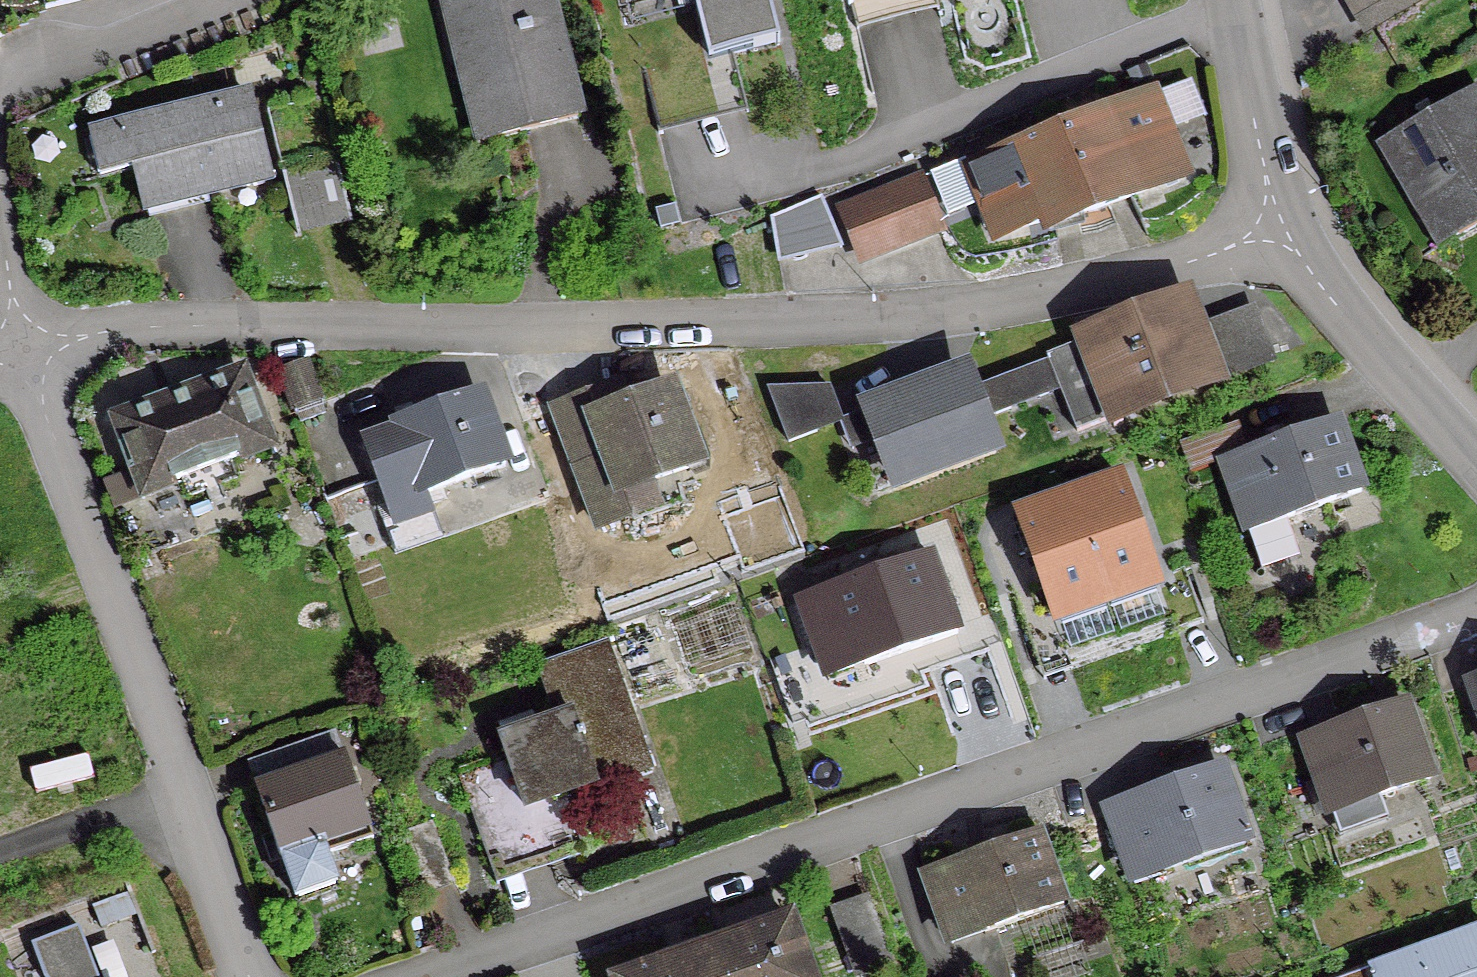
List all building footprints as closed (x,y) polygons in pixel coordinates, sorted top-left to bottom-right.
[(458,68),(477,144),(573,120),(543,0),(458,0),(474,65),(458,68)] [(770,0),(683,0),(701,67),(782,46),(770,0)] [(1375,145),(1436,248),(1476,225),(1476,103),(1469,90),(1375,145)] [(1181,175),(1149,96),(1056,134),(1089,215),(1181,175)] [(95,178),(129,170),(139,209),(265,178),(246,101),(86,140),(95,178)] [(316,101),(262,114),(276,169),(330,156),(316,101)] [(964,171),(989,234),(1089,215),(1056,134),(964,171)] [(924,169),(835,202),(859,264),(948,231),(924,169)] [(822,195),(771,216),(781,261),(841,245),(822,195)] [(1084,342),(1080,331),(1073,334),(1077,345),(1042,359),(1044,363),(1071,433),(1104,421),(1108,429),(1117,426),(1114,417),(1214,379),(1186,305),(1084,342)] [(302,364),(275,374),(294,425),(321,415),(302,364)] [(960,377),(864,413),(892,485),(987,449),(977,421),(1005,410),(994,382),(966,392),(960,377)] [(236,378),(113,424),(134,477),(101,490),(108,509),(176,481),(183,499),(233,481),(226,462),(262,449),(236,378)] [(574,468),(571,469),(594,530),(629,517),(620,494),(694,467),(665,390),(600,414),(593,396),(553,411),(574,468)] [(772,394),(790,446),(838,429),(826,395),(772,394)] [(395,433),(360,445),(379,497),(414,484),(419,497),(500,468),(474,395),(392,424),(395,433)] [(1332,424),(1219,463),(1256,572),(1295,559),(1281,520),(1356,494),(1332,424)] [(1123,463),(1068,482),(1109,601),(1164,582),(1123,463)] [(1109,601),(1068,482),(1013,501),(1054,620),(1109,601)] [(924,558),(797,602),(811,646),(848,633),(860,666),(951,635),(924,558)] [(496,729),(500,741),(497,742),(503,761),(454,778),(484,862),(573,831),(560,794),(589,783),(585,772),(639,752),(602,650),(537,672),(555,722),(522,733),(515,722),(496,729)] [(1465,685),(1476,720),(1476,681),(1465,685)] [(1400,707),(1300,742),(1314,782),(1331,776),(1343,809),(1425,781),(1400,707)] [(340,761),(252,792),(291,900),(332,885),(321,857),(369,840),(340,761)] [(1216,772),(1103,811),(1120,858),(1149,848),(1158,872),(1241,844),(1216,772)] [(1033,836),(920,875),(937,923),(971,911),(979,935),(1058,907),(1033,836)] [(862,905),(830,916),(851,976),(884,965),(862,905)] [(784,922),(697,952),(706,976),(804,976),(784,922)] [(1361,976),(1476,976),(1476,935),(1361,976)] [(627,976),(706,976),(697,952),(627,976)]
